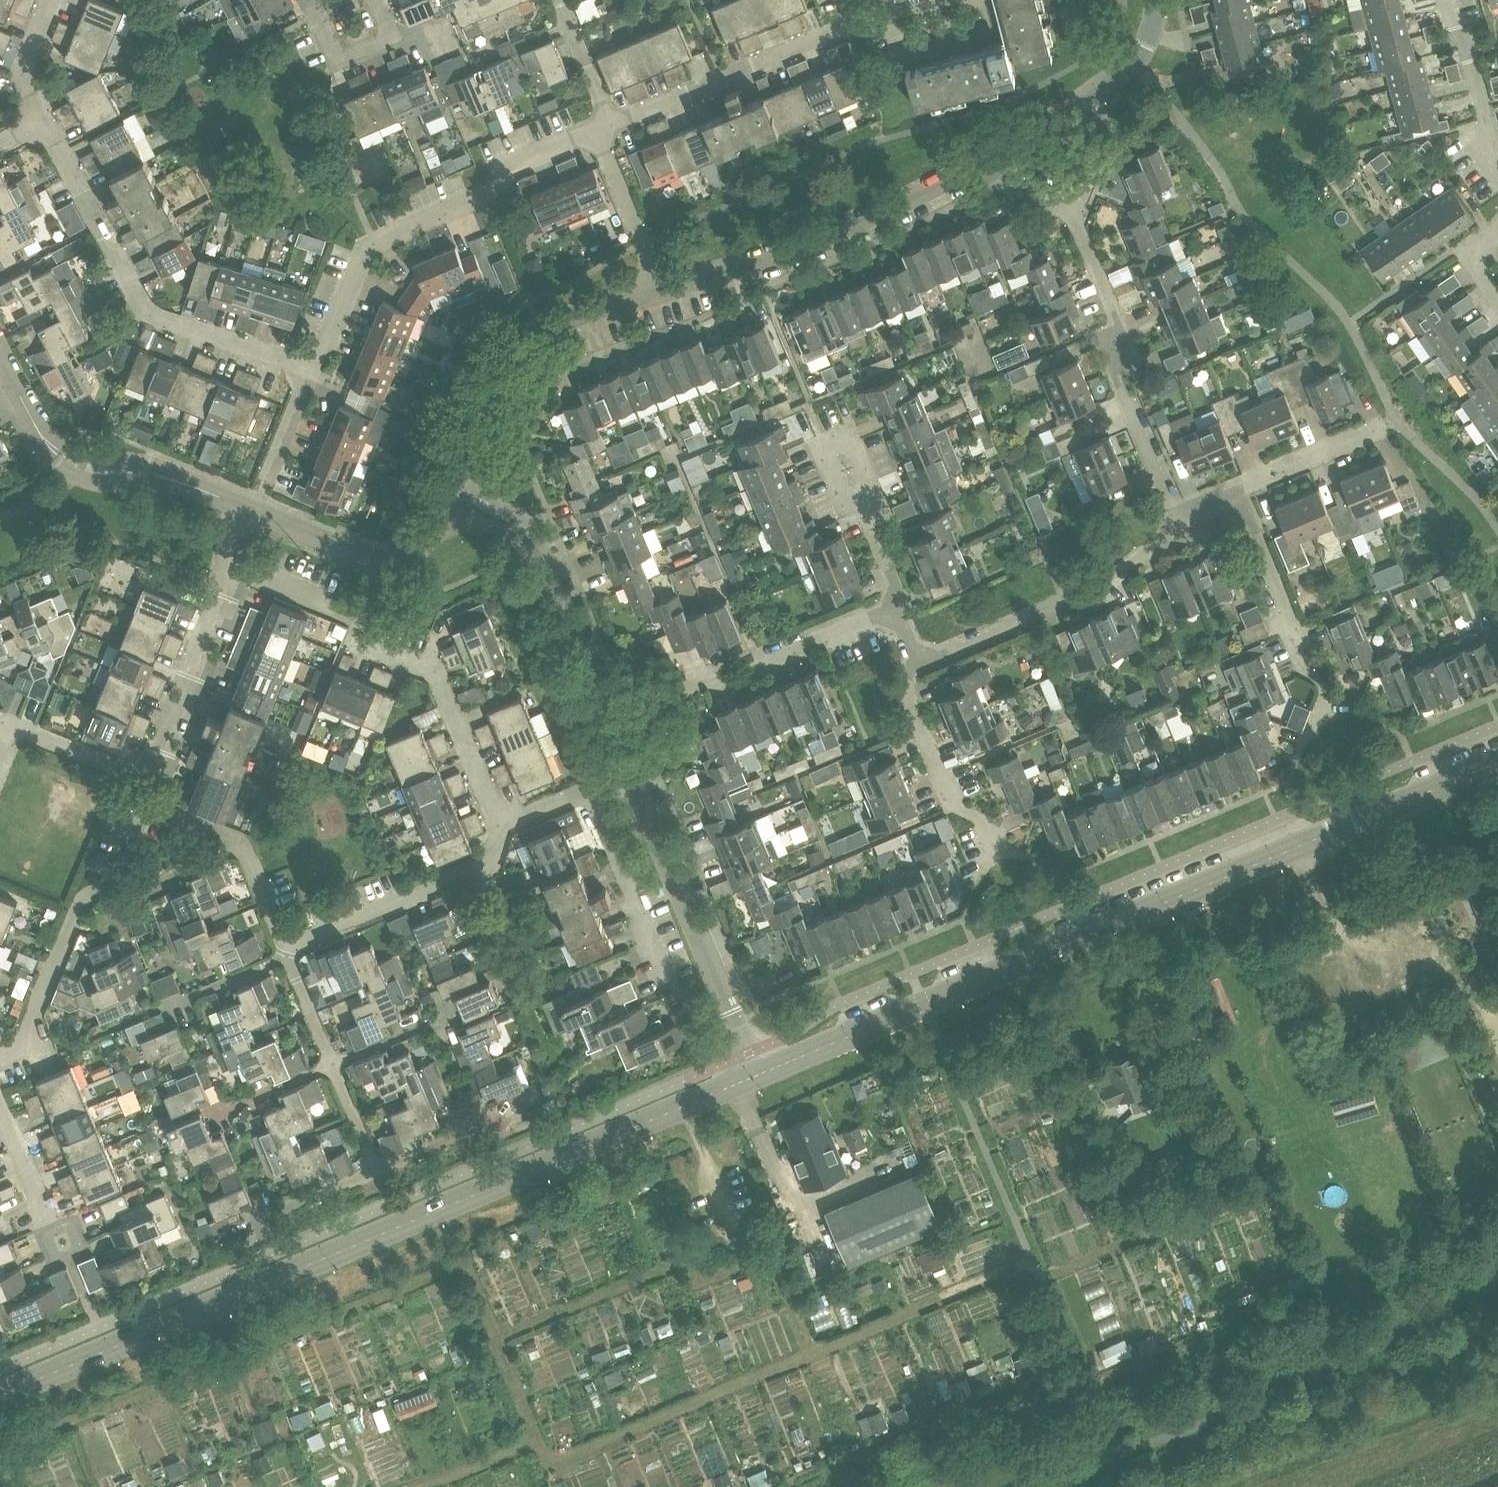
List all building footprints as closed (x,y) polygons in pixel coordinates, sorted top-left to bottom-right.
[(33,7),(16,0),(0,0),(0,18),(7,20),(11,9),(29,16),(33,7)] [(81,18),(116,33),(125,10),(100,0),(70,0),(86,6),(81,18)] [(238,12),(261,0),(232,0),(238,12)] [(291,0),(261,0),(238,12),(250,34),(275,20),(270,10),(280,5),(283,11),(294,5),(291,0)] [(445,10),(441,0),(414,0),(401,5),(409,25),(445,10)] [(454,6),(467,0),(441,0),(445,10),(454,6)] [(454,6),(462,25),(479,17),(487,36),(506,28),(495,0),(467,0),(454,6)] [(506,28),(524,20),(516,2),(520,0),(495,0),(506,28)] [(733,0),(728,0),(712,7),(727,42),(738,37),(745,54),(754,51),(733,0)] [(757,0),(733,0),(754,51),(764,46),(757,29),(767,25),(757,0)] [(795,34),(781,0),(757,0),(767,25),(778,21),(785,38),(795,34)] [(795,34),(804,30),(796,12),(808,8),(805,0),(781,0),(795,34)] [(1017,68),(1052,59),(1037,0),(999,0),(1017,68)] [(1218,31),(1254,22),(1249,2),(1255,1),(1255,0),(1250,0),(1212,10),(1218,31)] [(1218,8),(1212,9),(1212,10),(1250,0),(1216,0),(1218,8)] [(1363,6),(1369,27),(1405,17),(1400,0),(1385,0),(1363,6)] [(1190,7),(1192,15),(1205,11),(1202,3),(1190,7)] [(1207,20),(1205,11),(1192,15),(1194,23),(1207,20)] [(1411,39),(1405,17),(1369,27),(1374,48),(1411,39)] [(108,52),(116,33),(81,18),(77,27),(60,20),(56,30),(108,52)] [(658,30),(680,82),(689,78),(682,61),(693,56),(679,21),(658,30)] [(1260,43),(1254,22),(1218,31),(1224,53),(1260,43)] [(1425,34),(1438,31),(1435,23),(1423,26),(1425,34)] [(8,44),(13,34),(0,29),(0,41),(8,44)] [(99,72),(108,52),(56,30),(52,39),(69,47),(64,57),(99,72),(99,71),(99,72)] [(670,86),(680,82),(658,30),(638,38),(652,73),(663,69),(670,86)] [(1438,31),(1425,34),(1427,43),(1440,40),(1438,31)] [(517,53),(525,72),(542,65),(550,83),(569,74),(554,38),(517,53)] [(638,38),(618,47),(639,99),(649,95),(642,77),(652,73),(638,38)] [(1411,39),(1374,48),(1380,69),(1422,58),(1421,57),(1416,58),(1411,39)] [(0,41),(0,51),(5,53),(8,44),(0,41)] [(859,98),(848,71),(859,67),(848,41),(827,50),(835,67),(825,71),(839,106),(859,98)] [(1266,65),(1260,43),(1224,53),(1229,74),(1266,65)] [(1006,45),(923,67),(906,71),(915,107),(1015,81),(1006,45)] [(1203,58),(1216,55),(1214,46),(1201,50),(1203,58)] [(639,99),(618,47),(597,55),(612,90),(623,85),(630,103),(639,99)] [(407,53),(397,57),(419,109),(424,120),(445,112),(425,66),(414,70),(407,53)] [(480,69),(473,72),(465,53),(434,66),(450,104),(468,96),(476,114),(495,106),(480,69)] [(525,72),(517,53),(480,69),(495,106),(513,98),(506,80),(525,72)] [(1216,55),(1203,58),(1205,66),(1218,63),(1216,55)] [(399,118),(419,109),(397,57),(388,61),(395,78),(385,83),(399,118)] [(807,58),(797,62),(819,115),(839,106),(825,71),(814,76),(807,58)] [(1427,80),(1422,58),(1380,69),(1380,70),(1386,68),(1391,89),(1427,80)] [(795,84),(784,88),(799,123),(819,115),(797,62),(787,66),(795,84)] [(1445,65),(1445,66),(1431,69),(1433,77),(1447,73),(1460,70),(1458,62),(1445,65)] [(399,118),(385,83),(375,87),(367,70),(358,74),(380,126),(399,118)] [(1460,70),(1447,73),(1449,82),(1462,78),(1460,70)] [(55,109),(59,117),(110,91),(99,72),(99,71),(99,72),(89,77),(77,84),(66,89),(71,100),(55,109)] [(77,84),(89,77),(87,74),(73,76),(77,84)] [(359,135),(380,126),(358,74),(348,77),(356,95),(344,100),(359,135)] [(779,131),(799,123),(784,88),(774,93),(766,75),(757,79),(762,92),(779,131)] [(1492,85),(1497,84),(1497,75),(1490,77),(1492,85)] [(1391,89),(1397,110),(1433,101),(1427,80),(1391,89)] [(738,90),(728,94),(726,95),(732,110),(713,118),(705,101),(697,104),(719,157),(740,148),(738,143),(756,136),(758,140),(779,131),(762,92),(761,93),(763,97),(745,105),(738,90)] [(110,91),(59,117),(65,127),(81,118),(87,129),(120,111),(110,91)] [(559,107),(555,98),(539,105),(543,114),(559,107)] [(1433,101),(1397,110),(1403,132),(1394,135),(1395,141),(1449,127),(1447,119),(1439,121),(1433,101)] [(695,126),(684,130),(699,165),(719,157),(697,104),(687,108),(695,126)] [(679,173),(699,165),(684,130),(674,135),(667,117),(657,121),(679,173)] [(80,157),(85,166),(135,140),(125,120),(91,138),(97,148),(80,157)] [(658,182),(669,177),(674,190),(684,186),(679,173),(657,121),(648,125),(655,143),(644,147),(658,182)] [(1428,139),(1421,144),(1428,155),(1435,150),(1428,139)] [(107,167),(112,177),(145,159),(135,140),(85,166),(90,176),(107,167)] [(427,158),(431,169),(442,164),(434,145),(423,150),(426,158),(427,158)] [(1142,166),(1155,189),(1174,181),(1160,145),(1138,154),(1142,166)] [(1376,156),(1383,167),(1390,162),(1383,151),(1376,156)] [(457,169),(457,167),(452,157),(452,156),(441,160),(447,173),(457,169)] [(564,161),(587,212),(608,203),(594,169),(582,173),(575,156),(564,161)] [(1376,156),(1369,161),(1376,172),(1383,167),(1376,156)] [(126,243),(176,217),(165,196),(161,199),(152,181),(156,179),(145,159),(112,177),(122,195),(107,203),(113,215),(128,207),(138,226),(121,235),(126,243)] [(567,221),(587,212),(564,161),(556,164),(563,181),(552,186),(567,221)] [(1155,189),(1142,166),(1123,174),(1136,206),(1129,210),(1134,223),(1144,220),(1164,211),(1155,189)] [(1,214),(38,195),(27,175),(10,185),(1,168),(0,169),(0,211),(1,214)] [(1345,172),(1338,177),(1345,187),(1352,183),(1345,172)] [(547,229),(567,221),(552,186),(542,190),(535,173),(526,177),(531,190),(530,190),(547,229)] [(1338,177),(1331,181),(1338,192),(1345,187),(1338,177)] [(419,190),(415,178),(403,183),(408,195),(419,190)] [(525,198),(520,185),(499,194),(505,207),(525,198)] [(1434,200),(1455,230),(1473,218),(1452,187),(1434,200)] [(38,195),(1,214),(5,220),(19,246),(37,237),(28,220),(46,210),(38,195)] [(1434,200),(1416,212),(1437,243),(1455,230),(1434,200)] [(57,210),(60,216),(77,208),(73,201),(57,210)] [(1212,216),(1225,210),(1222,201),(1209,207),(1212,216)] [(254,232),(258,219),(259,218),(238,211),(233,226),(254,232)] [(1419,255),(1437,243),(1416,212),(1397,224),(1419,255)] [(135,261),(136,262),(186,236),(176,217),(126,243),(130,252),(147,243),(152,252),(135,261)] [(996,255),(989,229),(989,230),(984,218),(965,226),(980,262),(996,255)] [(5,220),(0,223),(0,268),(24,255),(19,246),(5,220)] [(1144,220),(1134,223),(1122,228),(1136,261),(1128,264),(1134,277),(1176,259),(1169,240),(1155,246),(1144,220)] [(1009,221),(989,229),(996,255),(997,255),(1007,277),(1027,269),(1036,264),(1031,251),(1023,254),(1009,221)] [(1397,224),(1379,237),(1400,268),(1419,255),(1397,224)] [(1223,240),(1232,236),(1227,225),(1218,229),(1223,240)] [(965,226),(945,235),(960,270),(980,262),(965,226)] [(960,270),(945,235),(925,243),(940,279),(960,270)] [(59,264),(67,260),(88,249),(81,236),(52,251),(58,263),(59,264)] [(196,255),(186,236),(136,262),(140,271),(157,262),(163,273),(196,255)] [(1232,236),(1223,240),(1228,253),(1237,249),(1232,236)] [(1400,268),(1379,237),(1361,249),(1382,280),(1400,268)] [(907,263),(919,287),(924,299),(936,294),(938,300),(944,297),(937,280),(940,279),(925,243),(902,252),(907,263)] [(487,285),(483,275),(474,254),(462,259),(456,246),(435,255),(450,289),(454,299),(487,285)] [(1176,259),(1134,277),(1138,288),(1146,285),(1150,295),(1193,276),(1192,276),(1197,274),(1188,254),(1176,259)] [(450,289),(435,255),(415,264),(419,273),(406,292),(425,305),(429,298),(450,289)] [(519,285),(506,255),(493,261),(506,291),(519,285)] [(204,317),(221,263),(200,256),(189,292),(200,296),(194,314),(204,317)] [(538,257),(523,263),(529,277),(543,270),(538,257)] [(1048,259),(1036,264),(1027,269),(1046,314),(1075,302),(1069,288),(1061,291),(1056,279),(1048,259)] [(221,263),(204,317),(214,320),(220,302),(230,305),(242,269),(221,263)] [(919,287),(907,263),(889,271),(904,307),(924,299),(919,287)] [(263,276),(246,330),(255,333),(261,315),(272,318),(284,282),(283,282),(287,271),(266,264),(263,276)] [(1234,268),(1240,281),(1249,277),(1244,264),(1234,268)] [(35,275),(30,266),(0,282),(0,297),(3,303),(21,294),(30,311),(47,301),(35,275)] [(51,309),(88,290),(79,273),(62,283),(53,266),(35,275),(47,301),(51,309)] [(242,269),(230,305),(241,309),(236,327),(246,330),(263,276),(242,269)] [(889,271),(869,279),(883,316),(904,307),(889,271)] [(1201,297),(1193,276),(1150,295),(1155,305),(1163,302),(1167,311),(1201,297)] [(1254,290),(1249,277),(1240,281),(1245,294),(1254,290)] [(883,316),(869,279),(848,288),(863,324),(883,316)] [(292,330),(305,289),(284,282),(272,318),(282,322),(277,340),(287,343),(291,330),(292,330)] [(1397,303),(1415,330),(1443,310),(1434,297),(1443,291),(1438,284),(1422,295),(1417,289),(1397,303)] [(828,296),(846,340),(866,332),(863,324),(848,288),(828,296)] [(88,290),(51,309),(56,319),(71,344),(89,335),(80,318),(98,309),(88,290)] [(375,321),(409,335),(418,315),(425,305),(406,292),(396,306),(383,301),(375,321)] [(993,297),(997,306),(1009,301),(1006,292),(993,297)] [(828,296),(808,305),(827,352),(847,343),(846,340),(828,296)] [(997,306),(993,297),(980,302),(984,311),(997,306)] [(1167,334),(1210,316),(1201,297),(1167,311),(1170,321),(1163,324),(1167,334)] [(1080,313),(1075,302),(1046,314),(1033,320),(1042,341),(1076,327),(1072,316),(1080,313)] [(1415,330),(1429,351),(1458,331),(1449,318),(1457,312),(1452,304),(1443,310),(1415,330)] [(827,352),(808,305),(788,313),(803,350),(801,354),(803,360),(807,360),(827,352)] [(1269,310),(1260,314),(1266,326),(1275,323),(1269,310)] [(1184,352),(1219,337),(1229,333),(1220,312),(1210,316),(1167,334),(1172,345),(1179,342),(1184,352)] [(997,324),(992,313),(978,319),(983,330),(997,324)] [(71,344),(56,319),(39,328),(48,345),(30,354),(39,372),(76,353),(71,344)] [(367,341),(401,356),(409,335),(375,321),(367,341)] [(958,326),(962,336),(975,330),(971,321),(958,326)] [(745,331),(760,367),(781,359),(766,323),(745,331)] [(1429,351),(1445,374),(1474,355),(1463,339),(1472,333),(1466,325),(1458,331),(1429,351)] [(962,336),(958,326),(946,332),(949,341),(962,336)] [(745,331),(725,340),(740,376),(760,367),(745,331)] [(148,391),(169,339),(158,334),(151,351),(140,347),(126,382),(148,391)] [(700,337),(680,346),(695,381),(714,373),(719,385),(720,384),(700,337)] [(740,376),(725,340),(706,348),(701,337),(700,337),(720,384),(740,376)] [(931,338),(918,343),(922,352),(935,347),(931,338)] [(148,391),(168,399),(183,364),(170,359),(177,342),(169,339),(148,391)] [(1482,350),(1474,355),(1445,374),(1446,376),(1455,370),(1466,387),(1495,367),(1486,354),(1494,348),(1489,340),(1480,347),(1482,350)] [(122,341),(115,358),(126,363),(133,345),(122,341)] [(358,362),(393,376),(401,356),(367,341),(358,362)] [(909,357),(922,352),(918,343),(906,348),(909,357)] [(695,381),(680,346),(660,354),(675,390),(695,381)] [(954,346),(945,350),(950,362),(959,358),(954,346)] [(109,363),(102,350),(90,357),(97,370),(109,363)] [(168,399),(187,407),(208,355),(198,351),(191,368),(183,364),(168,399)] [(1003,351),(994,355),(999,368),(1008,364),(1003,351)] [(1169,371),(1187,363),(1182,351),(1164,358),(1169,371)] [(76,353),(39,372),(48,389),(66,380),(75,397),(94,387),(76,353)] [(660,354),(639,363),(654,398),(675,390),(660,354)] [(879,360),(882,369),(895,363),(891,354),(879,360)] [(187,407),(206,415),(221,380),(211,376),(218,359),(208,355),(187,407)] [(1046,355),(1024,364),(1028,375),(1051,366),(1046,355)] [(1306,355),(1286,363),(1300,398),(1311,393),(1322,418),(1344,409),(1329,373),(1316,379),(1306,355)] [(882,369),(879,360),(866,365),(870,374),(882,369)] [(1051,397),(1087,382),(1078,360),(1042,375),(1051,397)] [(393,376),(358,362),(350,382),(384,397),(393,376)] [(448,362),(444,372),(452,375),(456,365),(448,362)] [(634,407),(654,398),(639,363),(619,372),(634,407)] [(1259,390),(1263,401),(1278,436),(1300,427),(1289,402),(1300,398),(1286,363),(1266,372),(1271,384),(1259,390)] [(1469,415),(1497,395),(1497,365),(1495,367),(1466,387),(1472,395),(1461,403),(1469,415)] [(206,415),(228,424),(250,372),(239,367),(232,385),(221,380),(206,415)] [(839,376),(842,385),(855,380),(851,371),(839,376)] [(262,377),(250,372),(228,424),(263,438),(274,411),(259,405),(262,397),(250,392),(252,386),(257,388),(262,377)] [(439,383),(447,386),(452,375),(444,372),(439,383)] [(619,372),(599,380),(614,415),(634,407),(619,372)] [(875,407),(910,393),(902,374),(859,392),(864,403),(872,400),(875,407)] [(842,385),(839,376),(826,382),(829,391),(842,385)] [(964,395),(973,391),(968,379),(959,383),(964,395)] [(584,399),(596,423),(614,415),(599,380),(580,388),(584,399)] [(1087,382),(1051,397),(1060,418),(1096,404),(1087,382)] [(892,425),(927,411),(918,390),(910,393),(875,407),(880,419),(888,416),(892,425)] [(979,404),(973,391),(964,395),(970,408),(979,404)] [(1247,394),(1237,398),(1235,393),(1223,397),(1235,425),(1246,420),(1257,446),(1278,436),(1263,401),(1252,406),(1247,394)] [(1484,436),(1497,426),(1497,395),(1469,415),(1484,436)] [(1224,430),(1235,425),(1223,397),(1212,402),(1219,419),(1198,428),(1213,464),(1234,455),(1224,430)] [(775,403),(779,412),(791,407),(787,398),(775,403)] [(606,445),(596,423),(584,399),(565,408),(579,441),(571,444),(577,457),(586,454),(587,453),(606,445)] [(779,412),(775,403),(762,408),(766,417),(779,412)] [(332,425),(367,440),(380,445),(393,412),(380,406),(375,419),(340,405),(332,425)] [(927,411),(892,425),(896,435),(888,438),(892,448),(935,430),(927,411)] [(735,420),(738,429),(751,424),(747,414),(735,420)] [(976,422),(981,435),(990,431),(985,418),(976,422)] [(1083,472),(1118,457),(1109,436),(1084,446),(1073,419),(1051,428),(1062,456),(1074,451),(1083,472)] [(738,429),(735,420),(722,425),(726,434),(738,429)] [(1191,473),(1213,464),(1198,428),(1177,437),(1170,420),(1158,425),(1169,452),(1181,448),(1191,473)] [(740,465),(741,467),(784,448),(779,438),(787,435),(783,424),(739,442),(748,462),(740,465)] [(358,460),(367,440),(332,425),(324,446),(358,460)] [(945,426),(935,430),(892,448),(897,459),(905,456),(909,466),(954,447),(945,426)] [(1484,436),(1497,456),(1497,426),(1484,436)] [(702,429),(693,433),(699,446),(708,442),(702,429)] [(995,444),(990,431),(981,435),(986,448),(995,444)] [(699,446),(693,433),(684,437),(690,449),(699,446)] [(10,454),(0,435),(0,459),(10,454)] [(650,440),(654,450),(666,444),(663,435),(650,440)] [(654,450),(650,440),(637,446),(641,455),(654,450)] [(353,473),(358,460),(324,446),(315,466),(359,484),(362,477),(353,473)] [(954,447),(909,466),(913,475),(905,478),(909,489),(953,471),(962,467),(954,447)] [(741,467),(749,487),(785,471),(780,461),(788,458),(784,448),(741,467)] [(624,451),(611,457),(615,466),(628,460),(624,451)] [(570,498),(575,510),(605,498),(586,454),(577,457),(564,462),(578,495),(570,498)] [(691,456),(682,460),(687,472),(696,469),(691,456)] [(1118,457),(1083,472),(1092,494),(1127,479),(1118,457)] [(1384,461),(1363,470),(1377,506),(1399,497),(1406,514),(1421,508),(1410,480),(1395,487),(1384,461)] [(995,469),(1000,481),(1010,477),(1004,465),(995,469)] [(356,493),(359,484),(315,466),(307,487),(297,483),(292,496),(336,514),(346,489),(356,493)] [(406,467),(402,478),(410,481),(414,470),(406,467)] [(678,468),(665,473),(669,482),(682,477),(678,468)] [(1356,515),(1377,506),(1363,470),(1341,479),(1352,505),(1341,509),(1352,537),(1363,532),(1356,515)] [(749,487),(757,505),(800,487),(796,477),(789,480),(785,471),(749,487)] [(953,471),(909,489),(914,499),(921,496),(926,506),(961,491),(953,471)] [(1010,477),(1000,481),(1006,494),(1015,490),(1010,477)] [(410,481),(402,478),(398,488),(406,492),(410,481)] [(701,481),(692,485),(697,498),(707,494),(701,481)] [(757,505),(766,525),(801,510),(797,501),(805,498),(800,487),(757,505)] [(1352,537),(1341,509),(1330,514),(1319,489),(1297,498),(1312,533),(1333,524),(1338,536),(1350,531),(1352,537)] [(588,519),(591,527),(626,512),(618,493),(605,499),(605,498),(575,510),(580,522),(588,519)] [(1104,494),(1077,505),(1081,517),(1109,505),(1104,494)] [(681,500),(686,512),(695,508),(690,496),(681,500)] [(1300,538),(1312,533),(1297,498),(1276,507),(1286,532),(1275,536),(1289,571),(1310,562),(1300,538)] [(695,508),(686,512),(691,525),(701,521),(695,508)] [(919,563),(960,545),(960,544),(955,546),(947,529),(958,524),(952,508),(925,520),(930,533),(910,541),(919,563)] [(604,536),(608,545),(643,530),(634,509),(627,513),(626,512),(591,527),(596,539),(604,536)] [(704,513),(709,526),(718,522),(713,509),(704,513)] [(801,510),(766,525),(775,546),(790,540),(818,529),(813,517),(805,520),(801,510)] [(1032,516),(1039,534),(1053,528),(1046,511),(1032,516)] [(718,522),(709,526),(714,539),(724,535),(718,522)] [(810,569),(811,570),(851,553),(842,532),(823,540),(818,529),(790,540),(796,554),(808,549),(815,567),(810,569)] [(1039,535),(1049,558),(1062,552),(1053,529),(1039,535)] [(652,551),(643,530),(608,545),(612,555),(604,558),(609,569),(652,551)] [(960,546),(960,545),(919,563),(928,583),(948,575),(953,589),(981,577),(974,562),(963,566),(955,548),(960,546)] [(1035,563),(1044,559),(1039,546),(1029,550),(1035,563)] [(721,554),(726,567),(735,563),(730,550),(721,554)] [(652,551),(609,569),(615,582),(622,579),(630,596),(636,613),(648,607),(657,602),(655,596),(639,557),(652,551)] [(818,608),(846,596),(840,582),(860,574),(851,553),(811,570),(811,571),(816,569),(824,587),(811,592),(818,608)] [(1204,557),(1183,566),(1200,606),(1201,606),(1199,600),(1217,593),(1219,598),(1234,592),(1226,570),(1212,576),(1204,557)] [(688,565),(692,573),(704,568),(700,559),(688,565)] [(1470,562),(1457,568),(1461,577),(1474,571),(1470,562)] [(735,563),(726,567),(732,580),(741,576),(735,563)] [(679,579),(692,573),(688,565),(675,570),(679,579)] [(1199,606),(1200,606),(1183,566),(1162,574),(1170,594),(1157,599),(1166,620),(1181,614),(1179,609),(1197,601),(1199,606)] [(1439,588),(1453,582),(1449,571),(1435,577),(1439,588)] [(512,582),(516,594),(530,589),(525,577),(512,582)] [(160,592),(180,600),(186,586),(166,578),(160,592)] [(1415,585),(1418,595),(1431,589),(1427,580),(1415,585)] [(0,588),(0,590),(2,594),(9,591),(7,585),(0,588)] [(136,606),(172,621),(176,611),(193,618),(197,608),(184,603),(185,602),(180,600),(160,592),(145,585),(136,606)] [(1418,595),(1415,585),(1402,591),(1406,600),(1418,595)] [(657,602),(648,607),(654,621),(661,617),(676,650),(696,642),(687,616),(678,594),(657,602)] [(18,612),(31,644),(36,654),(49,648),(54,658),(66,653),(76,626),(70,610),(60,614),(53,597),(31,606),(28,597),(14,602),(18,612)] [(706,608),(721,645),(742,636),(727,599),(706,608)] [(247,616),(300,637),(308,616),(273,602),(269,613),(251,606),(247,616)] [(441,649),(445,658),(497,637),(483,602),(448,617),(458,642),(441,649)] [(136,606),(128,627),(181,648),(185,639),(167,632),(172,621),(136,606)] [(706,608),(687,616),(696,642),(700,654),(721,645),(706,608)] [(1111,609),(1090,618),(1107,658),(1108,658),(1105,653),(1124,645),(1126,650),(1141,644),(1132,623),(1119,628),(1111,609)] [(2,668),(16,662),(21,648),(31,644),(18,612),(0,619),(0,663),(2,668)] [(1367,663),(1376,658),(1357,612),(1327,624),(1333,639),(1341,635),(1355,668),(1367,663)] [(300,637),(247,616),(243,625),(261,632),(256,643),(291,657),(300,637)] [(1088,666),(1107,658),(1090,618),(1069,627),(1077,646),(1064,652),(1074,676),(1077,677),(1087,672),(1089,669),(1088,666)] [(1269,634),(1263,620),(1240,630),(1246,643),(1269,634)] [(1397,636),(1410,630),(1406,621),(1393,627),(1397,636)] [(1496,665),(1497,664),(1497,640),(1492,625),(1461,638),(1480,683),(1497,675),(1497,669),(1496,665)] [(177,658),(181,648),(128,627),(120,646),(155,661),(160,651),(177,658)] [(758,644),(767,640),(762,627),(753,631),(758,644)] [(506,657),(497,637),(445,658),(449,668),(467,661),(471,672),(506,657)] [(1480,683),(1461,638),(1442,646),(1446,655),(1445,655),(1461,691),(1480,683)] [(291,657),(256,643),(252,653),(235,645),(231,655),(283,677),(291,657)] [(151,672),(155,661),(120,646),(112,667),(165,688),(169,678),(151,672)] [(1264,705),(1265,706),(1277,701),(1263,668),(1271,665),(1265,650),(1235,663),(1255,709),(1264,705)] [(1396,650),(1376,658),(1367,663),(1372,676),(1380,673),(1394,706),(1414,698),(1406,672),(1396,650)] [(337,670),(336,670),(322,705),(345,714),(359,679),(347,674),(354,657),(344,653),(337,670)] [(283,677),(231,655),(227,665),(244,672),(240,683),(275,697),(283,677)] [(1461,691),(1445,655),(1425,664),(1441,700),(1461,691)] [(552,660),(555,669),(564,665),(561,657),(552,660)] [(33,659),(30,667),(35,679),(46,675),(48,671),(36,666),(37,661),(33,659)] [(1181,660),(1168,665),(1172,675),(1184,669),(1181,660)] [(1441,700),(1425,664),(1406,672),(1414,698),(1419,709),(1441,700)] [(359,679),(345,714),(364,722),(386,670),(375,665),(368,683),(359,679)] [(948,720),(984,705),(976,686),(988,682),(981,666),(954,678),(959,691),(939,699),(948,720)] [(161,698),(165,688),(112,667),(103,687),(139,702),(143,691),(161,698)] [(310,687),(324,693),(332,672),(318,667),(310,687)] [(386,670),(364,722),(384,730),(399,695),(387,690),(394,674),(386,670)] [(838,719),(833,706),(818,670),(798,678),(818,727),(838,719)] [(1050,676),(1040,680),(1058,722),(1068,718),(1050,676)] [(818,727),(798,678),(778,687),(793,723),(803,719),(807,729),(811,730),(818,727)] [(1,694),(14,688),(15,684),(0,679),(0,691),(1,694)] [(227,701),(267,717),(275,697),(240,683),(236,693),(218,686),(214,696),(227,701)] [(1163,691),(1167,701),(1180,695),(1176,686),(1163,691)] [(135,711),(139,702),(103,687),(95,707),(148,728),(152,719),(135,711)] [(793,723),(778,687),(758,695),(773,731),(793,723)] [(1133,711),(1149,704),(1143,688),(1135,692),(1135,690),(1126,693),(1133,711)] [(1202,693),(1189,698),(1193,707),(1206,702),(1202,693)] [(773,731),(758,695),(738,704),(752,740),(773,731)] [(475,729),(479,739),(531,717),(522,696),(487,711),(492,721),(475,729)] [(1220,700),(1207,705),(1211,714),(1224,709),(1220,700)] [(246,754),(250,745),(254,736),(258,738),(267,717),(227,701),(227,702),(231,704),(224,722),(209,716),(203,728),(219,734),(211,754),(193,747),(190,756),(242,777),(251,756),(246,754)] [(752,740),(738,704),(718,712),(733,748),(752,740)] [(1162,709),(1166,718),(1179,713),(1175,704),(1162,709)] [(992,724),(984,705),(948,720),(957,741),(977,733),(982,746),(1010,735),(1004,719),(992,724)] [(1235,717),(1244,740),(1256,763),(1276,755),(1262,722),(1270,719),(1265,706),(1264,705),(1255,709),(1235,717)] [(95,707),(87,727),(83,738),(106,747),(110,737),(122,742),(127,731),(144,738),(148,728),(95,707)] [(305,732),(313,712),(300,707),(292,727),(305,732)] [(1166,718),(1162,709),(1149,714),(1153,724),(1166,718)] [(1308,714),(1295,709),(1289,724),(1301,729),(1308,714)] [(583,710),(571,715),(574,721),(586,716),(583,710)] [(705,764),(707,768),(712,781),(723,779),(728,791),(748,783),(733,748),(718,712),(716,713),(721,724),(701,733),(713,761),(705,764)] [(500,741),(504,750),(539,736),(531,717),(479,739),(482,748),(500,741)] [(1122,726),(1126,735),(1139,729),(1135,720),(1122,726)] [(1091,722),(1078,727),(1082,736),(1095,731),(1091,722)] [(1126,735),(1122,726),(1110,731),(1113,740),(1126,735)] [(386,742),(396,764),(447,741),(443,732),(426,739),(421,728),(386,742)] [(492,768),(496,778),(548,757),(539,736),(504,750),(508,761),(492,768)] [(1082,742),(1086,751),(1099,746),(1095,737),(1082,742)] [(1261,775),(1256,763),(1244,740),(1225,748),(1240,784),(1261,775)] [(452,751),(447,741),(396,764),(404,784),(439,770),(434,758),(452,751)] [(1086,751),(1082,742),(1069,748),(1073,757),(1086,751)] [(837,743),(826,748),(830,757),(841,752),(837,743)] [(272,767),(277,754),(262,747),(256,761),(272,767)] [(830,757),(826,748),(812,754),(816,763),(830,757)] [(1225,748),(1205,757),(1220,792),(1240,784),(1225,748)] [(864,796),(906,779),(897,758),(877,767),(871,753),(844,764),(851,780),(861,776),(869,794),(864,796)] [(1016,811),(1028,806),(1037,801),(1018,755),(988,768),(994,781),(1002,779),(1016,811)] [(203,772),(199,783),(234,797),(242,777),(190,756),(186,765),(203,772)] [(556,777),(548,757),(496,778),(499,788),(517,781),(522,792),(556,777)] [(1200,800),(1220,792),(1205,757),(1185,765),(1200,800)] [(799,760),(786,765),(790,774),(802,769),(799,760)] [(830,764),(810,772),(815,785),(836,777),(830,764)] [(790,774),(786,765),(773,770),(777,780),(790,774)] [(1185,765),(1166,773),(1181,809),(1200,800),(1185,765)] [(1062,766),(1056,768),(1049,771),(1053,780),(1066,775),(1062,766)] [(404,784),(412,803),(464,781),(460,772),(443,780),(439,770),(404,784)] [(800,776),(806,790),(815,786),(815,785),(810,772),(800,776)] [(1161,817),(1181,809),(1166,773),(1146,781),(1161,817)] [(788,781),(794,796),(801,793),(795,778),(788,781)] [(723,779),(712,781),(700,787),(714,819),(706,823),(711,836),(741,823),(728,791),(723,779)] [(906,779),(864,796),(865,797),(870,796),(877,813),(866,818),(873,833),(900,822),(894,809),(914,800),(906,779)] [(468,791),(464,781),(412,803),(420,823),(455,809),(451,798),(468,791)] [(1146,781),(1126,789),(1141,825),(1161,817),(1146,781)] [(243,801),(234,797),(199,783),(195,793),(177,786),(173,795),(186,801),(225,818),(226,817),(235,821),(243,801)] [(1098,788),(1082,795),(1102,842),(1122,833),(1107,798),(1103,799),(1098,788)] [(1122,833),(1141,825),(1126,789),(1107,798),(1122,833)] [(1057,793),(1037,801),(1028,806),(1033,820),(1041,816),(1055,849),(1075,840),(1067,814),(1057,793)] [(1083,808),(1067,814),(1075,840),(1080,851),(1102,842),(1082,795),(1078,797),(1083,808)] [(801,822),(811,818),(806,805),(796,809),(801,822)] [(420,823),(429,843),(481,821),(477,812),(460,819),(455,809),(420,823)] [(537,862),(571,847),(567,837),(585,829),(580,820),(576,810),(547,822),(532,829),(536,838),(528,841),(537,862)] [(946,816),(945,814),(935,819),(938,826),(950,821),(947,815),(946,816)] [(741,823),(711,836),(716,847),(724,844),(728,854),(763,838),(755,817),(741,823)] [(811,818),(801,822),(806,835),(816,831),(811,818)] [(485,831),(481,821),(429,843),(438,864),(473,849),(468,838),(485,831)] [(888,839),(892,849),(904,843),(900,834),(888,839)] [(759,865),(772,859),(779,856),(770,836),(763,838),(728,854),(732,863),(724,866),(729,878),(759,865)] [(834,856),(843,852),(838,839),(828,843),(834,856)] [(892,849),(888,839),(875,845),(879,854),(892,849)] [(925,875),(937,898),(957,890),(943,857),(951,855),(945,839),(915,852),(925,875)] [(576,858),(571,847),(537,862),(545,882),(597,860),(593,850),(576,858)] [(860,850),(848,855),(852,865),(864,860),(860,850)] [(838,871),(852,865),(848,855),(834,861),(838,871)] [(597,860),(545,882),(554,903),(558,901),(566,919),(561,920),(570,940),(605,926),(597,908),(612,901),(607,889),(592,895),(583,876),(601,868),(597,860)] [(187,878),(191,888),(203,915),(222,907),(214,889),(233,882),(225,863),(187,878)] [(759,865),(729,878),(734,891),(742,887),(756,920),(768,915),(778,910),(759,865)] [(808,872),(812,882),(822,878),(818,868),(808,872)] [(812,882),(808,872),(792,878),(796,888),(812,882)] [(937,898),(925,875),(905,883),(921,919),(942,910),(937,898)] [(921,919),(905,883),(886,891),(901,927),(921,919)] [(137,888),(118,896),(126,913),(144,905),(137,888)] [(203,915),(191,888),(172,895),(180,913),(161,921),(169,939),(207,924),(203,915)] [(901,927),(886,891),(866,900),(881,935),(901,927)] [(10,922),(18,902),(0,894),(0,918),(10,922)] [(444,895),(443,895),(433,900),(439,914),(450,910),(444,895)] [(881,935),(866,900),(846,908),(862,943),(881,935)] [(778,910),(768,915),(774,928),(782,925),(796,958),(815,950),(807,924),(798,901),(778,910)] [(827,916),(842,952),(862,943),(846,908),(827,916)] [(414,925),(430,963),(449,955),(441,936),(459,929),(451,909),(414,925)] [(134,925),(145,921),(141,911),(130,915),(134,925)] [(842,952),(827,916),(807,924),(815,950),(820,961),(842,952)] [(10,922),(0,918),(0,942),(2,943),(10,922)] [(609,924),(605,926),(570,940),(579,963),(614,948),(609,937),(626,929),(622,919),(609,924)] [(211,933),(207,924),(169,939),(177,958),(196,951),(203,968),(221,961),(211,933)] [(211,933),(221,961),(225,970),(263,954),(255,935),(237,943),(229,925),(211,933)] [(768,933),(748,942),(754,954),(773,945),(768,933)] [(313,950),(316,956),(311,958),(320,977),(338,969),(345,987),(364,979),(353,952),(350,942),(346,944),(343,938),(313,950)] [(64,972),(58,987),(77,995),(136,970),(144,966),(137,949),(125,954),(120,944),(112,947),(109,942),(82,952),(87,964),(80,979),(64,972)] [(364,979),(368,988),(406,973),(398,954),(379,962),(372,944),(353,952),(364,979)] [(553,962),(556,961),(557,963),(563,961),(562,958),(565,957),(560,946),(542,953),(547,963),(553,961),(553,962)] [(471,988),(482,983),(474,965),(456,972),(449,955),(430,963),(446,1000),(456,995),(461,1005),(476,999),(471,988)] [(26,977),(30,967),(14,961),(14,962),(10,970),(20,974),(26,977)] [(556,1030),(579,1021),(614,1005),(607,989),(593,995),(590,989),(592,989),(590,984),(603,979),(596,962),(571,972),(577,988),(543,1002),(556,1034),(558,1034),(556,1030)] [(146,969),(137,972),(143,985),(151,982),(146,969)] [(142,986),(136,970),(77,995),(58,987),(52,1002),(72,1010),(81,1006),(97,1012),(101,1023),(128,1012),(126,1005),(134,1001),(130,992),(142,986)] [(368,988),(371,997),(384,1024),(403,1017),(395,999),(413,991),(406,973),(368,988)] [(250,1027),(261,1023),(269,1019),(262,1002),(280,994),(272,975),(234,991),(237,1000),(250,1027)] [(491,979),(482,983),(471,988),(476,999),(461,1005),(465,1016),(502,1001),(497,989),(495,990),(491,979)] [(615,1038),(649,1022),(642,1006),(628,1012),(626,1007),(628,1006),(626,1001),(638,995),(631,979),(607,989),(614,1005),(579,1021),(590,1047),(587,1049),(588,1053),(593,1051),(592,1048),(615,1038)] [(371,997),(362,1001),(352,1005),(360,1023),(342,1031),(350,1050),(388,1034),(384,1024),(371,997)] [(215,1051),(254,1036),(250,1027),(237,1000),(210,1012),(217,1030),(208,1034),(215,1051)] [(660,1017),(649,1022),(615,1038),(627,1068),(628,1068),(627,1065),(684,1041),(684,1042),(701,1035),(689,1005),(672,1012),(677,1023),(663,1029),(661,1023),(663,1023),(660,1017)] [(167,1051),(174,1068),(194,1060),(178,1024),(168,1028),(162,1012),(128,1026),(135,1043),(144,1040),(152,1058),(167,1051)] [(495,1014),(458,1029),(474,1066),(493,1058),(485,1040),(502,1033),(495,1014)] [(264,1030),(281,1023),(278,1016),(269,1019),(261,1023),(264,1030)] [(280,1035),(277,1028),(277,1027),(266,1032),(266,1033),(269,1039),(280,1035)] [(258,1045),(254,1036),(215,1051),(224,1071),(242,1063),(250,1081),(268,1073),(258,1045)] [(277,1037),(267,1041),(258,1045),(268,1073),(272,1082),(310,1066),(303,1047),(284,1055),(277,1037)] [(402,1087),(391,1058),(387,1049),(349,1065),(357,1083),(375,1076),(383,1094),(396,1089),(402,1087)] [(410,1051),(391,1058),(402,1087),(405,1095),(444,1080),(436,1061),(417,1068),(410,1051)] [(1153,1089),(1139,1054),(1106,1066),(1108,1073),(1104,1074),(1108,1083),(1102,1085),(1109,1105),(1153,1089)] [(493,1058),(474,1066),(489,1104),(510,1095),(517,1111),(542,1101),(535,1083),(525,1087),(517,1069),(501,1076),(493,1058)] [(194,1060),(174,1068),(182,1087),(165,1095),(173,1114),(210,1099),(194,1060)] [(25,1098),(28,1108),(80,1086),(72,1066),(37,1080),(42,1091),(25,1098)] [(117,1077),(128,1072),(126,1067),(115,1072),(117,1077)] [(147,1078),(143,1069),(135,1073),(138,1082),(147,1078)] [(914,1093),(930,1086),(929,1084),(925,1074),(925,1072),(909,1079),(914,1093)] [(296,1130),(304,1127),(314,1123),(307,1105),(325,1097),(317,1078),(279,1094),(283,1104),(296,1130)] [(405,1095),(409,1104),(422,1131),(440,1123),(433,1105),(451,1097),(444,1080),(405,1095)] [(484,1096),(479,1085),(463,1092),(468,1103),(484,1096)] [(89,1106),(80,1086),(28,1108),(32,1117),(50,1110),(54,1121),(89,1106)] [(118,1095),(120,1102),(137,1095),(134,1088),(118,1095)] [(396,1089),(383,1094),(386,1101),(399,1096),(396,1089)] [(386,1114),(391,1112),(400,1108),(397,1099),(382,1106),(383,1106),(386,1114)] [(296,1130),(283,1104),(265,1111),(272,1129),(254,1137),(261,1155),(300,1140),(296,1130)] [(409,1104),(400,1108),(391,1112),(398,1129),(379,1138),(387,1156),(425,1140),(422,1131),(409,1104)] [(89,1106),(54,1121),(58,1131),(42,1138),(46,1148),(97,1126),(89,1106)] [(177,1148),(186,1144),(195,1140),(191,1130),(208,1123),(203,1111),(166,1126),(171,1138),(173,1137),(177,1148)] [(791,1149),(807,1188),(843,1172),(828,1135),(826,1136),(817,1116),(786,1128),(795,1148),(791,1149)] [(212,1132),(208,1123),(191,1130),(195,1140),(186,1144),(194,1162),(211,1155),(219,1172),(237,1164),(222,1128),(212,1132)] [(106,1146),(97,1126),(46,1148),(50,1158),(67,1150),(71,1161),(106,1146)] [(845,1132),(852,1151),(867,1145),(860,1126),(845,1132)] [(300,1140),(261,1155),(269,1174),(287,1166),(295,1184),(313,1176),(304,1148),(300,1140)] [(304,1148),(313,1176),(317,1185),(356,1169),(348,1151),(329,1158),(322,1141),(304,1148)] [(180,1155),(189,1152),(186,1144),(177,1148),(180,1155)] [(63,1189),(114,1167),(106,1146),(71,1161),(75,1171),(58,1178),(63,1189)] [(253,1203),(237,1164),(219,1172),(227,1191),(209,1199),(217,1218),(253,1203)] [(123,1187),(114,1167),(63,1189),(66,1198),(84,1190),(88,1201),(123,1187)] [(919,1172),(826,1212),(849,1265),(942,1225),(919,1172)] [(5,1200),(4,1199),(17,1194),(13,1184),(0,1189),(0,1202),(5,1200)] [(119,1246),(154,1232),(177,1222),(178,1225),(179,1224),(166,1193),(131,1208),(125,1192),(100,1203),(107,1219),(120,1214),(122,1219),(124,1218),(126,1223),(112,1229),(119,1246)] [(1099,1194),(1088,1198),(1093,1212),(1104,1208),(1099,1194)] [(154,1232),(119,1246),(107,1251),(109,1256),(111,1255),(113,1261),(100,1266),(96,1255),(79,1262),(91,1291),(108,1284),(108,1283),(164,1260),(166,1263),(167,1262),(154,1232)] [(28,1283),(21,1267),(7,1273),(4,1268),(6,1267),(4,1263),(17,1257),(10,1240),(0,1244),(0,1296),(28,1283)] [(938,1248),(917,1257),(924,1273),(945,1265),(938,1248)] [(0,1296),(0,1316),(5,1329),(7,1329),(6,1327),(63,1303),(80,1296),(68,1267),(51,1274),(56,1285),(43,1290),(40,1285),(42,1284),(40,1279),(28,1283),(0,1296)] [(475,1357),(469,1342),(457,1347),(463,1362),(475,1357)] [(986,1368),(969,1375),(975,1388),(992,1381),(987,1367),(986,1368)] [(432,1388),(395,1403),(401,1419),(438,1404),(432,1388)] [(291,1415),(295,1429),(313,1422),(308,1409),(291,1415)] [(888,1426),(881,1409),(867,1415),(874,1432),(888,1426)] [(252,1424),(259,1444),(280,1437),(273,1417),(252,1424)]
